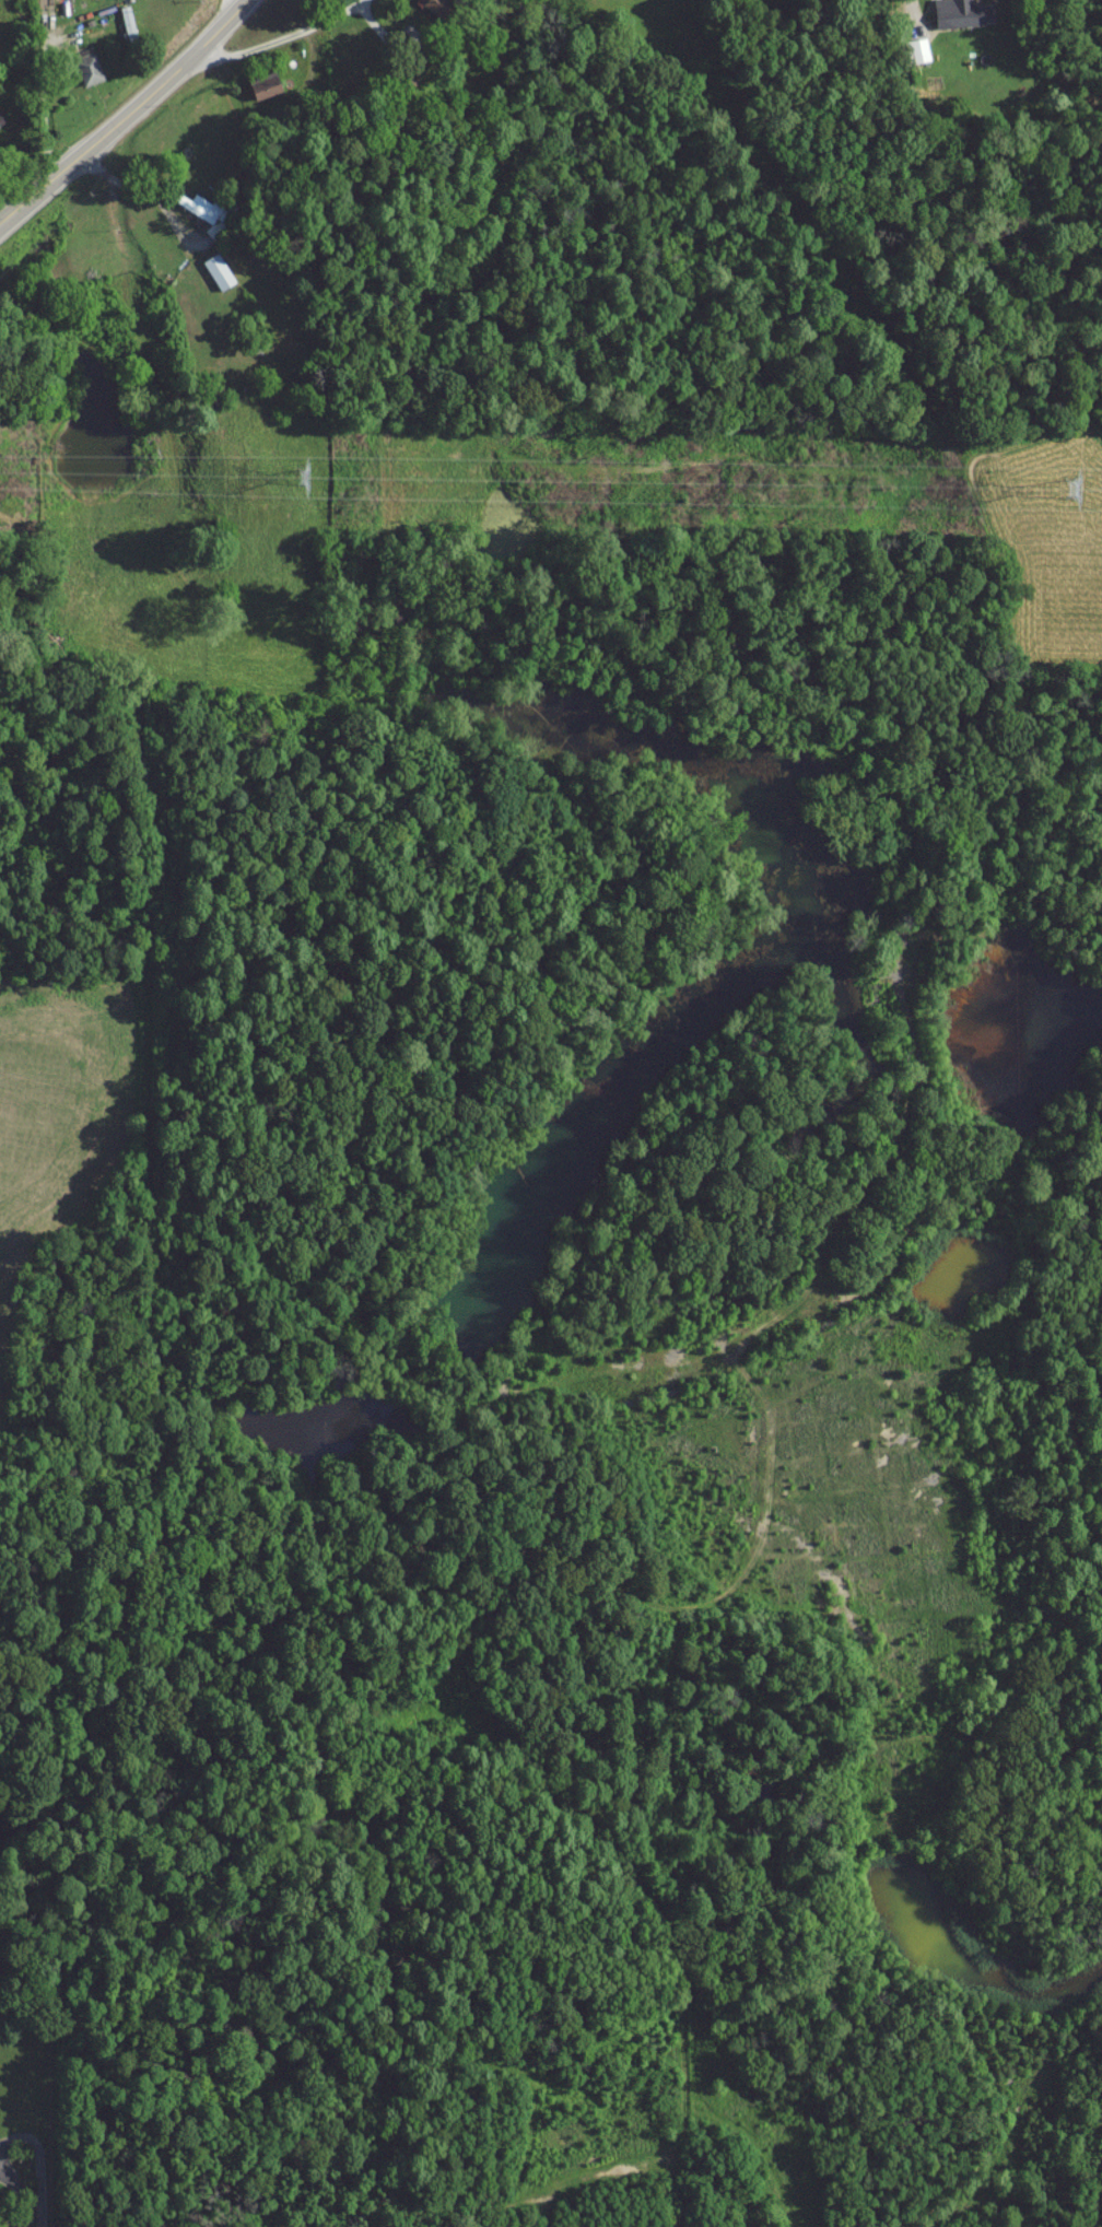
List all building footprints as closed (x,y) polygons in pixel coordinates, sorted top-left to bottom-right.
[(440,0),(423,0),(416,9),(443,27),(455,10),(440,0)] [(951,11),(950,4),(932,5),(934,35),(985,32),(983,9),(951,11)] [(421,59),(429,45),(409,34),(401,49),(421,59)] [(926,67),(924,45),(908,47),(910,69),(926,67)] [(102,86),(90,55),(69,63),(82,94),(102,86)] [(285,112),(271,76),(246,85),(261,122),(285,112)] [(209,230),(203,241),(218,250),(227,235),(214,228),(225,209),(214,203),(210,210),(193,200),(189,207),(177,200),(172,208),(209,230)] [(234,289),(216,259),(201,268),(219,298),(234,289)]
